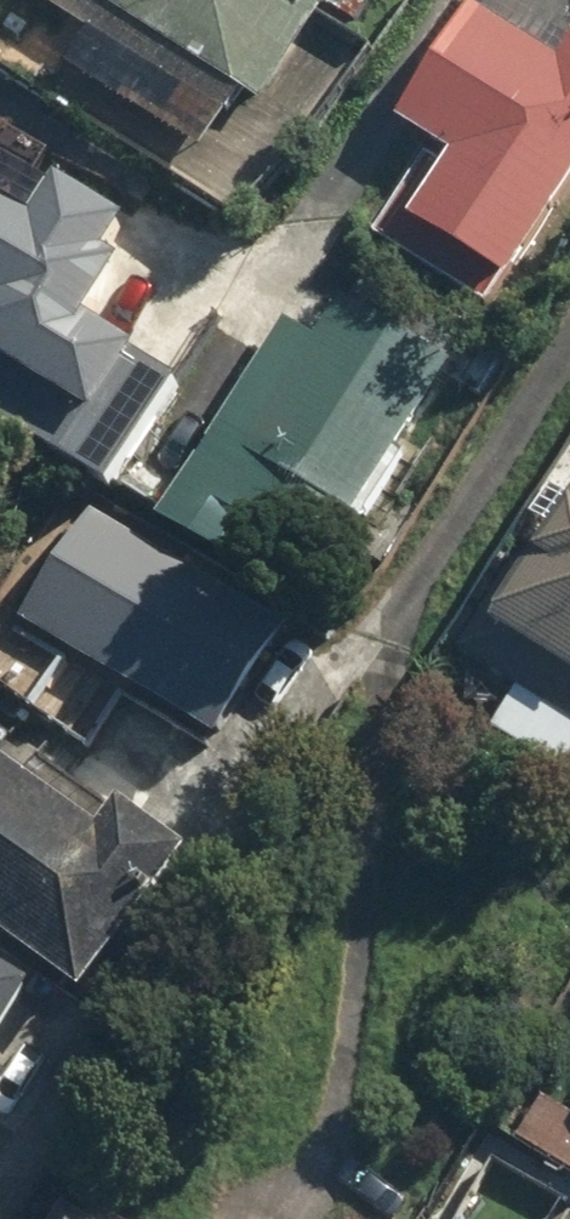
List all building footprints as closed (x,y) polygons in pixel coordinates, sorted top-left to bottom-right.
[(262,136),(343,25),(356,35),(381,0),(76,0),(262,136)] [(422,153),(364,244),(481,317),(569,175),(569,35),(565,32),(546,63),(452,4),(377,124),(422,153)] [(97,264),(117,232),(0,160),(0,382),(88,436),(131,367),(76,333),(112,273),(97,264)] [(301,510),(333,532),(346,541),(400,466),(387,456),(457,360),(352,285),(228,458),(247,471),(214,517),(269,556),(301,510)] [(510,691),(482,731),(569,794),(569,488),(569,487),(511,567),(452,650),(510,691)] [(13,604),(209,737),(278,635),(82,502),(13,604)] [(86,842),(0,772),(0,951),(77,1013),(165,905),(189,875),(111,811),(86,842)] [(28,1002),(0,985),(0,1049),(28,1002)] [(536,1098),(507,1146),(569,1184),(569,1119),(536,1098)] [(63,1203),(54,1218),(89,1218),(63,1203)] [(98,1205),(90,1218),(121,1218),(98,1205)]
